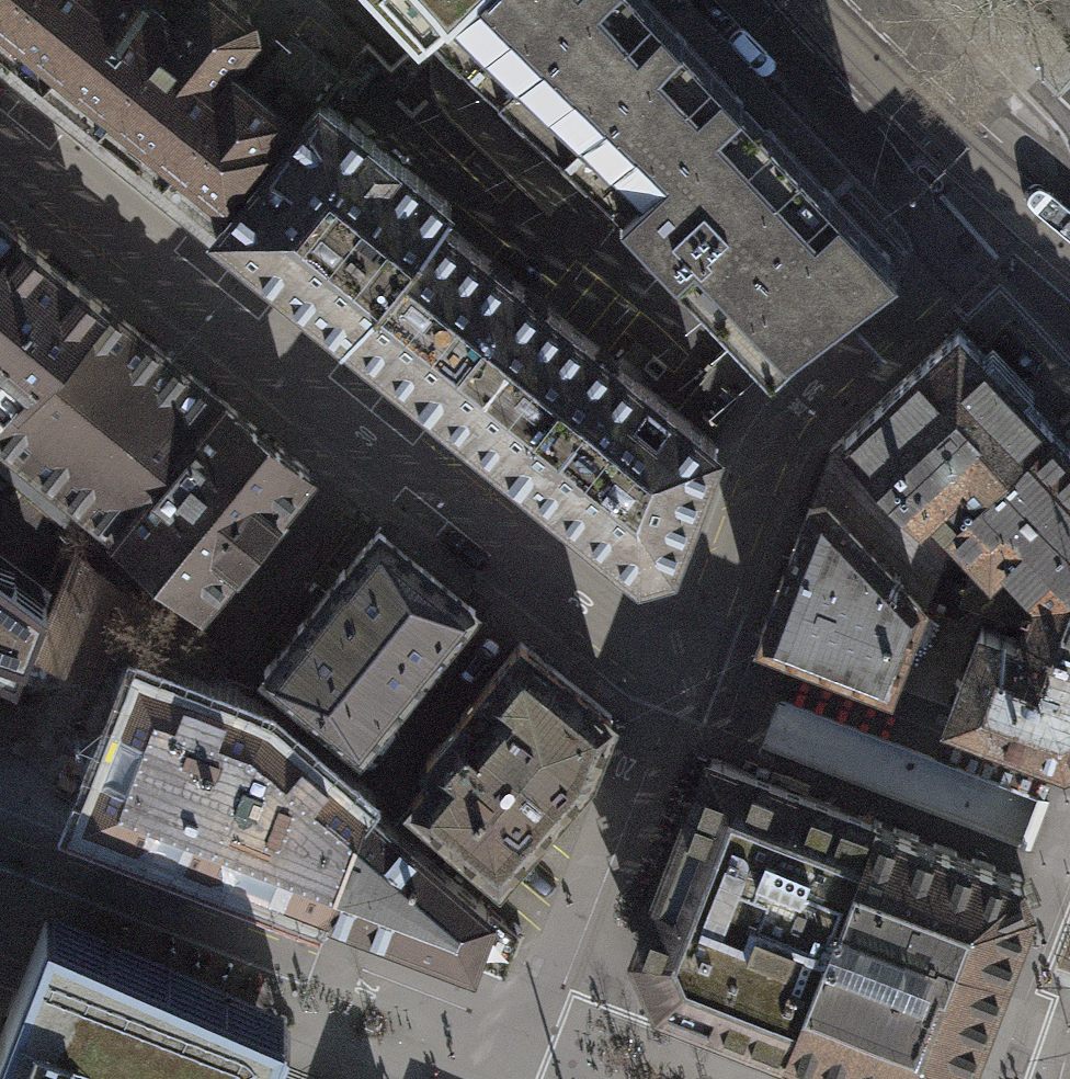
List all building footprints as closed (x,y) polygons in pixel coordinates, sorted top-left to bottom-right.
[(322,98),(342,73),(293,33),(251,84),(224,62),(251,30),(250,13),(234,0),(0,0),(0,50),(217,227),(322,98)] [(419,40),(441,19),(461,0),(381,0),(419,40)] [(441,19),(630,200),(619,210),(771,370),(889,256),(649,0),(461,0),(441,19)] [(345,331),(437,216),(450,201),(322,98),(217,227),(345,331)] [(500,456),(593,342),(437,216),(345,331),(500,456)] [(16,232),(0,218),(0,252),(16,232)] [(16,232),(0,252),(0,419),(102,302),(16,232)] [(102,302),(0,419),(0,440),(107,527),(214,393),(102,302)] [(1069,641),(1069,446),(958,327),(844,433),(940,534),(954,522),(999,569),(1012,557),(1040,586),(1036,597),(1018,590),(1007,618),(1026,624),(1069,641)] [(593,342),(500,456),(639,569),(671,561),(717,443),(593,342)] [(309,469),(214,393),(107,527),(200,603),(234,562),(236,564),(280,511),(277,509),(309,469)] [(844,433),(831,446),(759,635),(890,685),(945,539),(940,534),(844,433)] [(475,604),(379,526),(345,569),(343,567),(296,626),(297,627),(263,669),(359,746),(475,604)] [(11,568),(7,576),(45,604),(51,588),(0,550),(0,564),(11,568)] [(127,594),(80,555),(39,655),(93,677),(127,594)] [(16,678),(45,604),(7,576),(11,568),(0,564),(0,671),(16,678)] [(982,624),(949,708),(1063,752),(1069,749),(1069,641),(1026,624),(1021,639),(982,624)] [(461,713),(564,800),(590,770),(612,715),(520,640),(461,713)] [(324,904),(363,802),(263,716),(140,669),(84,812),(266,882),(324,904)] [(498,875),(564,800),(461,713),(459,716),(462,718),(425,759),(437,769),(410,799),(498,875)] [(667,873),(829,929),(838,908),(840,908),(875,818),(712,756),(667,873)] [(363,802),(324,904),(502,972),(516,933),(363,802)] [(1021,875),(1000,867),(875,818),(840,908),(838,908),(829,929),(787,1041),(889,1078),(961,1078),(1023,915),(1030,897),(1021,875)] [(787,1041),(829,929),(667,873),(640,941),(662,993),(787,1041)] [(47,907),(0,1028),(0,1078),(269,1078),(294,1015),(47,907)]
